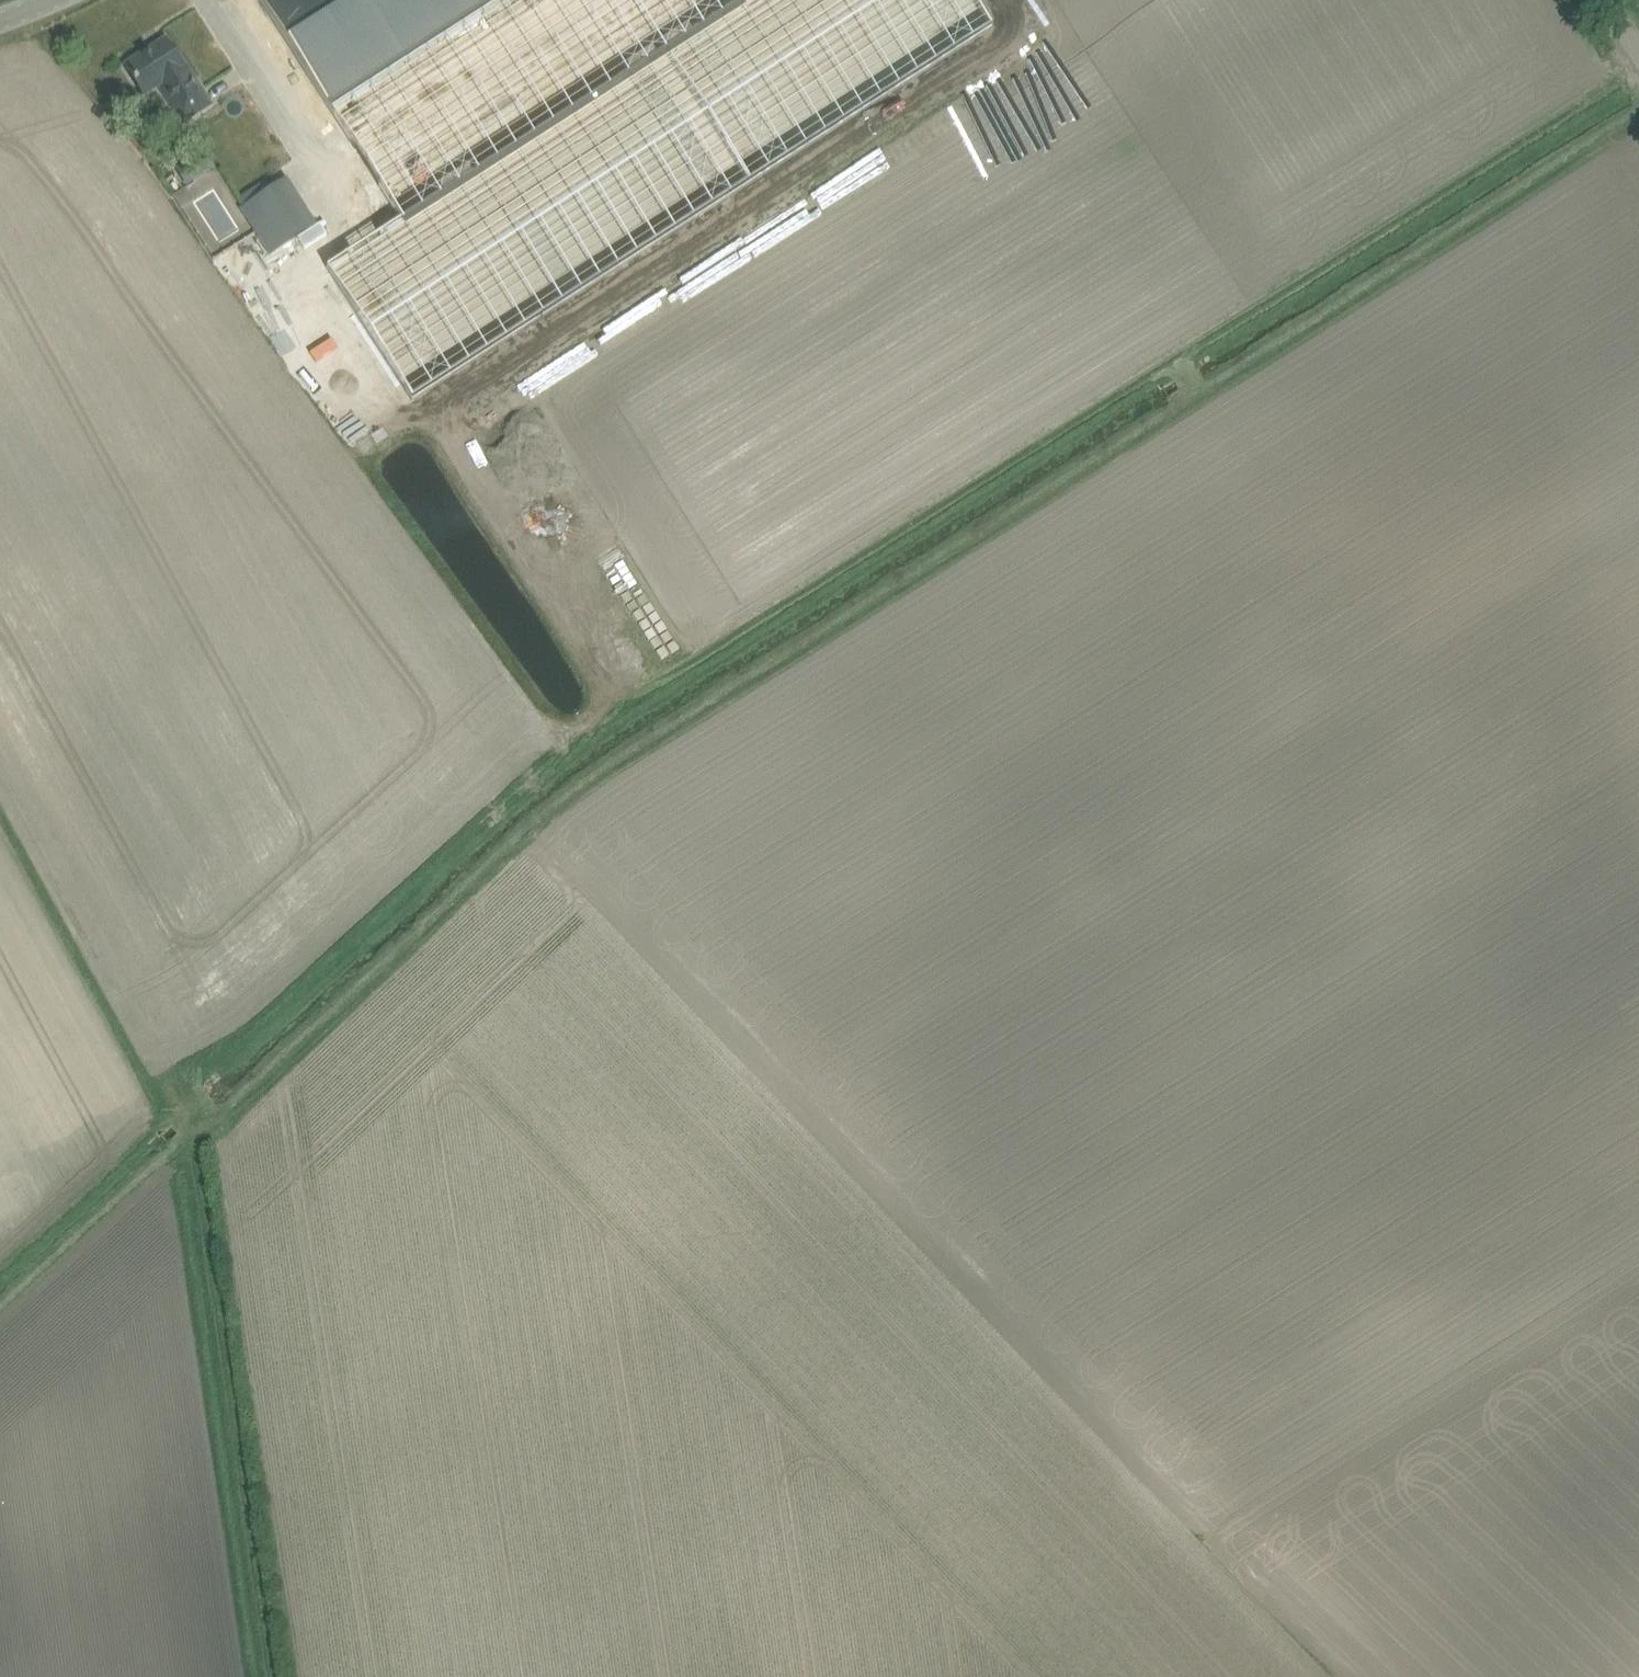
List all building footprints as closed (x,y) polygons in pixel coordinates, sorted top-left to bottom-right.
[(412,399),(989,26),(972,0),(259,0),(398,215),(324,263),(412,399)] [(154,51),(153,48),(125,66),(144,96),(160,86),(184,122),(211,105),(177,52),(175,54),(168,42),(154,51)] [(186,166),(193,178),(208,170),(200,157),(186,166)] [(334,254),(286,180),(242,208),(289,282),(334,254)]
